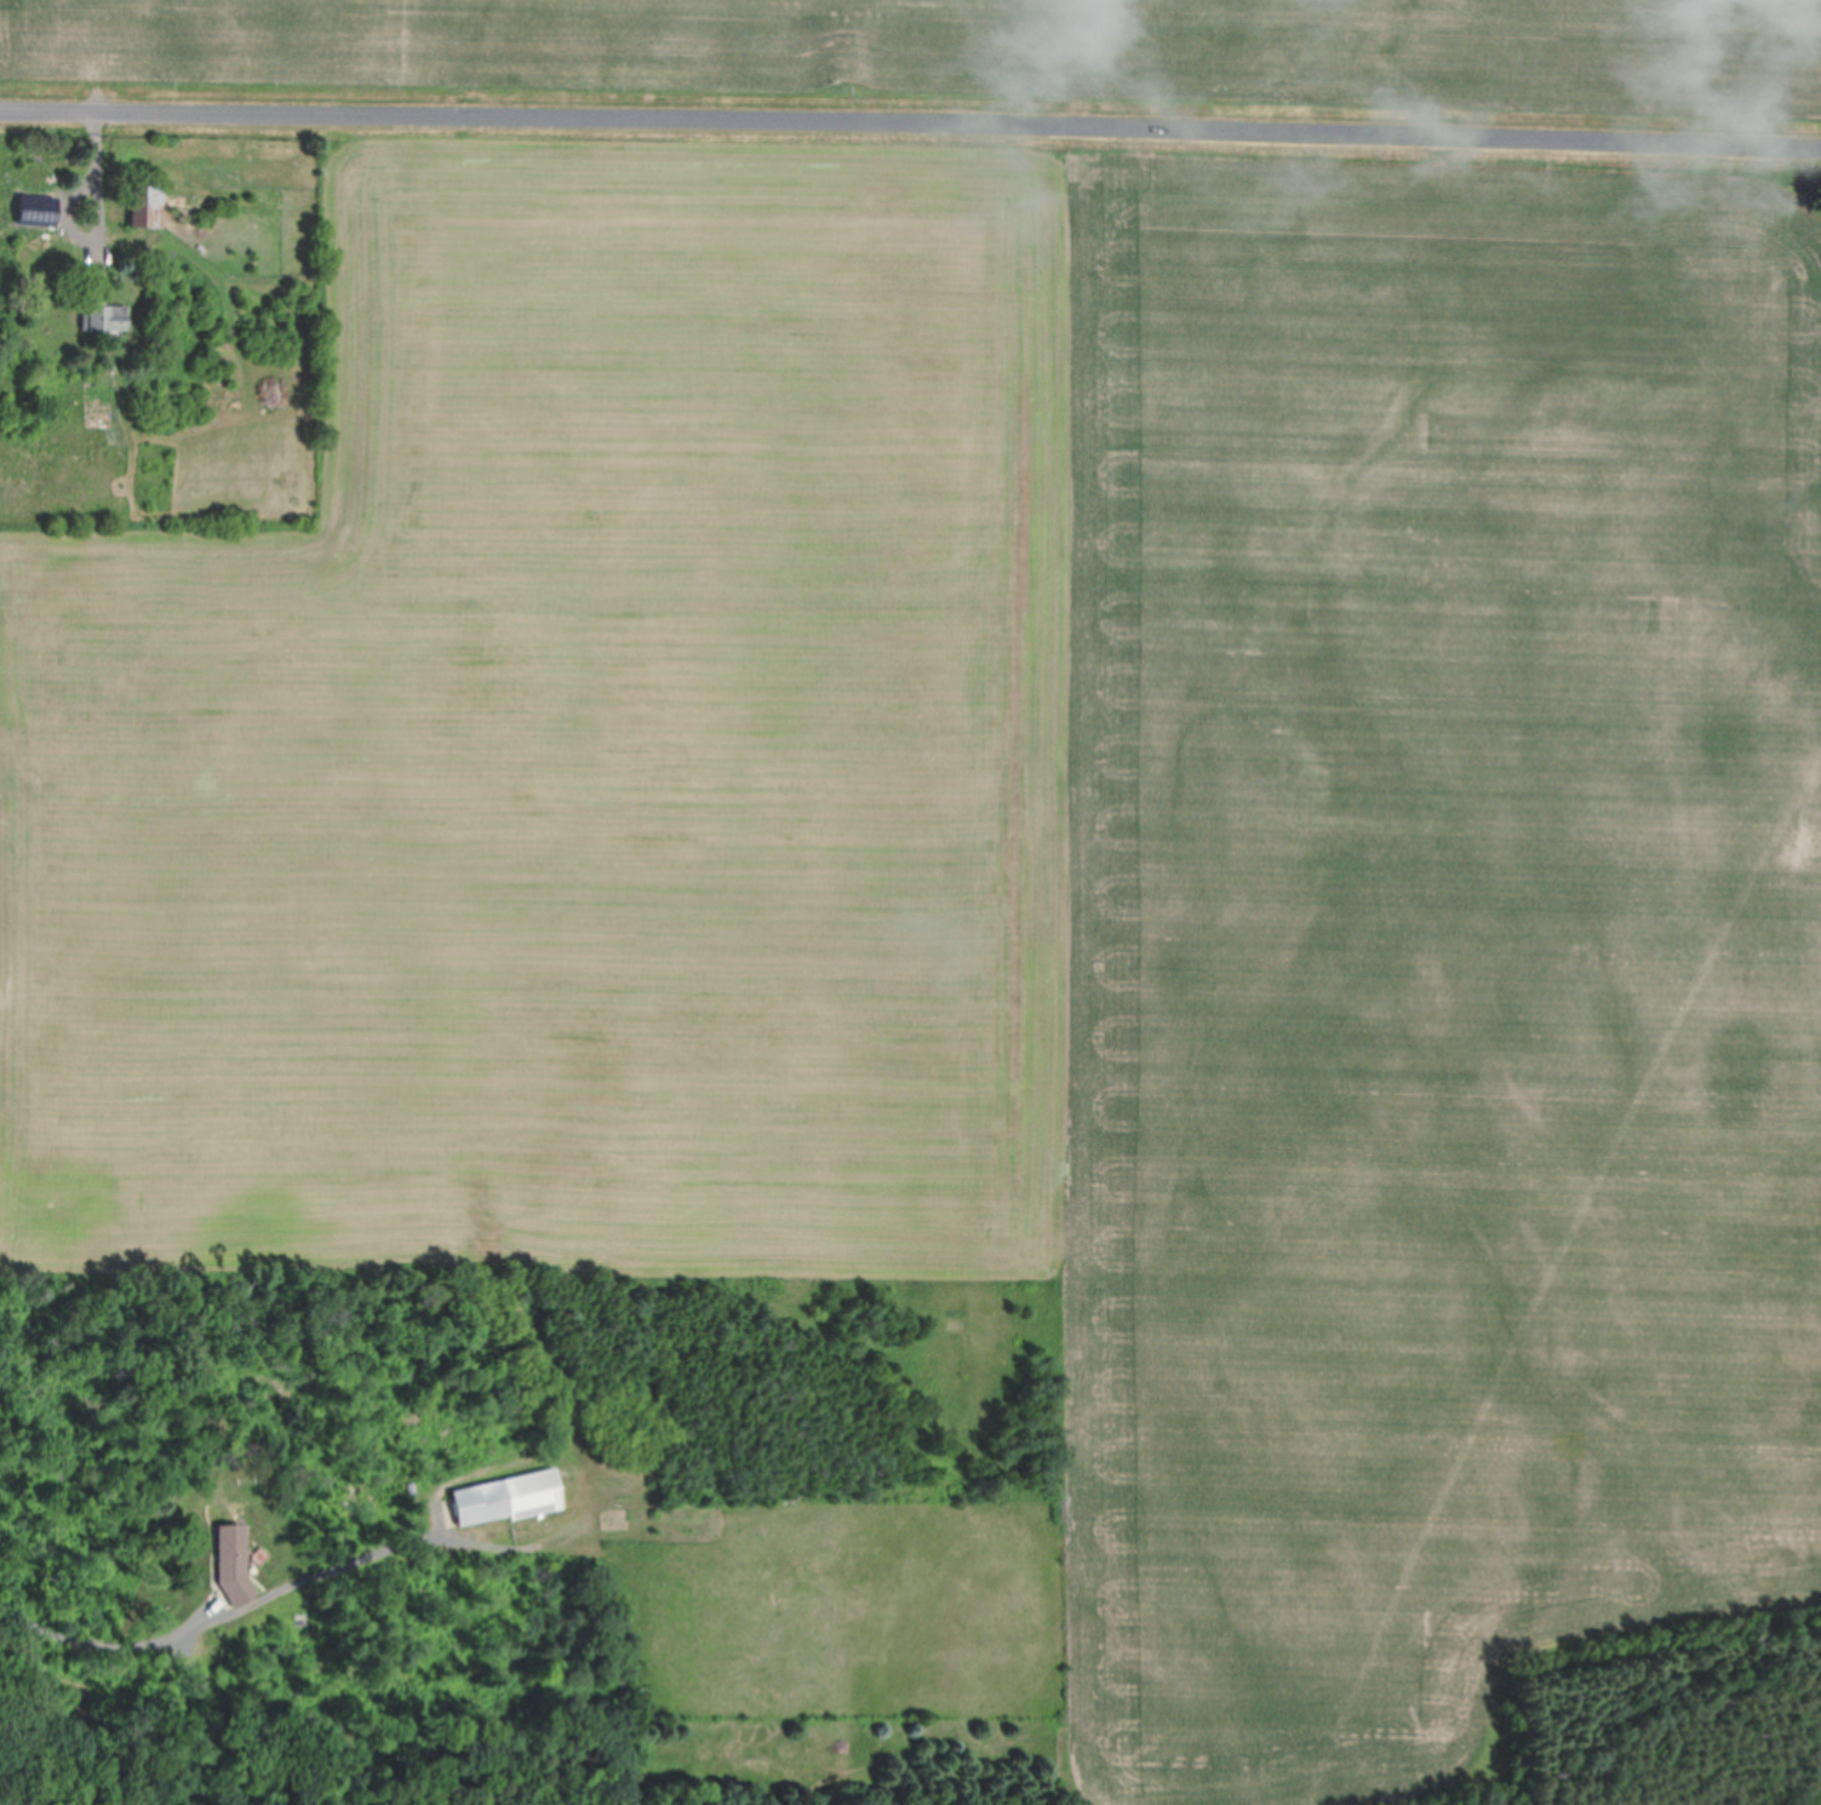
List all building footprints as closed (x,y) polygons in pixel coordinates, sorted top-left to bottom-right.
[(162,184),(128,184),(128,227),(162,227),(162,184)] [(52,223),(52,194),(30,194),(30,222),(52,223)] [(125,304),(81,304),(81,331),(125,331),(125,304)] [(563,1508),(555,1468),(450,1488),(457,1525),(509,1515),(510,1518),(563,1508)] [(219,1523),(220,1602),(248,1601),(247,1523),(219,1523)]
